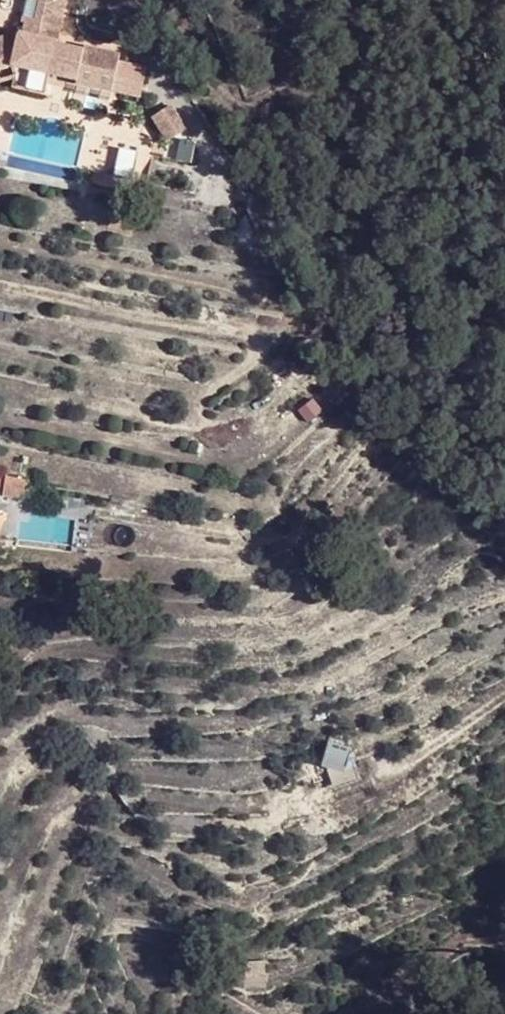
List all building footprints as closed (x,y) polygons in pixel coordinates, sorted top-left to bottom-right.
[(68,0),(41,0),(36,19),(28,18),(25,29),(22,28),(0,35),(0,67),(13,63),(50,71),(79,77),(86,47),(59,41),(68,0)] [(86,47),(79,77),(113,84),(120,49),(86,42),(86,47)] [(50,71),(13,63),(0,67),(0,81),(12,77),(48,85),(50,71)] [(173,108),(150,117),(161,145),(185,136),(173,108)] [(9,476),(0,474),(0,483),(7,484),(9,476)] [(326,749),(322,769),(339,772),(342,752),(326,749)] [(259,967),(240,968),(241,978),(260,978),(259,967)]
